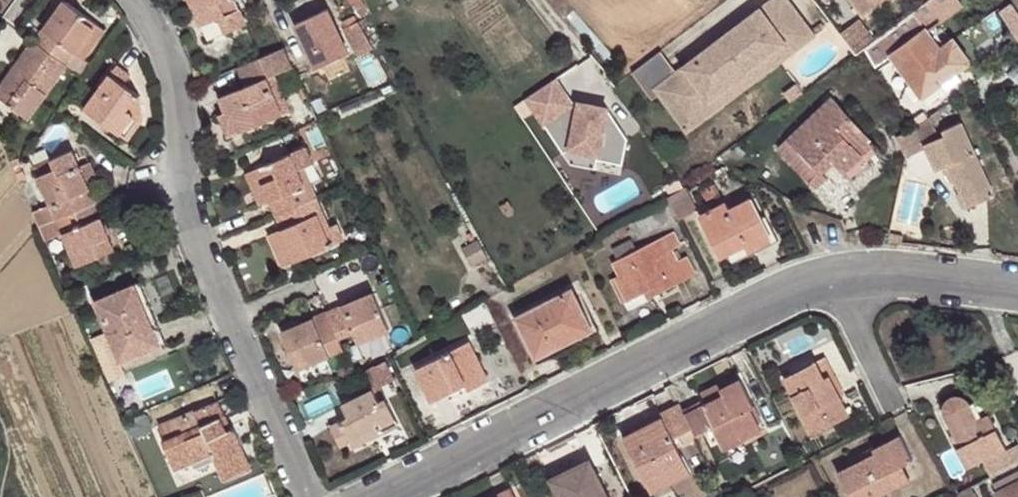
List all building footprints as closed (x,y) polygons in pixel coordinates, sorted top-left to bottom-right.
[(35,41),(67,65),(82,75),(91,64),(84,59),(105,29),(65,0),(64,0),(35,41)] [(203,9),(199,0),(188,0),(194,13),(203,9)] [(203,9),(194,13),(200,26),(202,26),(219,18),(226,33),(246,23),(236,0),(199,0),(203,9)] [(635,76),(656,104),(663,99),(672,110),(680,103),(693,119),(733,89),(740,97),(758,83),(761,81),(754,72),(790,43),(797,52),(818,35),(791,0),(774,0),(754,17),(757,22),(749,28),(746,23),(723,41),(715,47),(719,52),(711,59),(707,54),(681,75),(664,53),(637,74),(635,76)] [(863,14),(877,3),(874,0),(853,0),(863,14)] [(1000,12),(1017,37),(1017,11),(1012,3),(1000,12)] [(368,12),(364,4),(357,8),(361,15),(368,12)] [(328,8),(295,24),(316,68),(349,53),(328,8)] [(754,17),(746,23),(749,28),(757,22),(754,17)] [(219,18),(202,26),(208,40),(226,33),(219,18)] [(858,20),(842,32),(857,52),(873,40),(858,20)] [(358,21),(344,28),(358,56),(374,48),(358,21)] [(925,32),(924,30),(890,54),(911,82),(908,84),(908,87),(916,98),(919,98),(923,96),(941,81),(944,79),(968,62),(969,61),(969,60),(968,59),(953,40),(945,45),(938,36),(937,23),(925,32)] [(35,41),(34,40),(18,63),(23,66),(15,78),(10,74),(1,87),(15,97),(9,104),(28,118),(67,65),(35,41)] [(761,81),(797,52),(790,43),(754,72),(761,81)] [(715,47),(707,54),(711,59),(719,52),(715,47)] [(283,48),(237,68),(244,87),(218,97),(225,113),(229,110),(239,132),(288,111),(274,75),(293,67),(283,48)] [(18,63),(10,74),(15,78),(23,66),(18,63)] [(111,74),(85,108),(103,121),(112,127),(128,139),(142,119),(139,94),(123,83),(130,75),(117,65),(111,74)] [(525,99),(542,124),(569,107),(554,81),(525,99)] [(941,81),(923,96),(928,104),(947,90),(941,81)] [(1,87),(0,88),(0,98),(9,104),(15,97),(1,87)] [(680,103),(672,110),(692,135),(740,97),(733,89),(693,119),(680,103)] [(778,148),(815,188),(827,179),(819,172),(832,161),(844,173),(851,181),(870,165),(868,162),(880,151),(866,135),(831,97),(778,148)] [(597,162),(623,166),(627,139),(603,106),(582,107),(582,111),(569,111),(569,107),(542,124),(562,156),(570,151),(598,156),(597,162)] [(217,116),(227,137),(239,132),(229,110),(225,113),(217,116)] [(906,158),(926,148),(937,170),(948,165),(951,170),(967,207),(994,194),(961,122),(942,130),(945,135),(939,138),(933,124),(942,117),(937,110),(910,131),(896,137),(906,158)] [(112,127),(103,121),(100,126),(108,132),(112,127)] [(270,201),(276,214),(291,208),(316,197),(311,183),(305,186),(297,169),(314,162),(307,146),(282,158),(273,162),(256,169),(270,201)] [(51,204),(58,219),(94,203),(99,201),(94,187),(90,189),(79,166),(73,150),(51,159),(55,169),(39,175),(51,204)] [(570,151),(562,156),(568,166),(621,175),(623,166),(597,162),(598,156),(570,151)] [(282,158),(279,153),(271,157),(273,162),(282,158)] [(35,166),(39,175),(55,169),(51,159),(35,166)] [(91,161),(79,166),(90,189),(94,187),(101,184),(91,161)] [(256,169),(246,174),(260,206),(270,201),(256,169)] [(715,183),(702,190),(707,200),(721,193),(715,183)] [(685,187),(667,196),(679,219),(697,210),(685,187)] [(727,202),(699,216),(719,256),(746,242),(749,249),(770,239),(749,199),(746,201),(742,194),(727,202)] [(269,234),(283,266),(344,240),(329,207),(322,210),(316,197),(291,208),(297,222),(282,228),(269,234)] [(512,207),(508,201),(499,206),(504,213),(506,214),(507,215),(509,216),(511,216),(512,215),(513,214),(513,212),(512,209),(512,207)] [(64,233),(78,265),(115,250),(94,203),(58,219),(64,233)] [(58,219),(51,204),(32,213),(38,228),(58,219)] [(291,208),(276,214),(282,228),(297,222),(291,208)] [(44,242),(64,233),(58,219),(38,228),(44,242)] [(615,277),(611,279),(622,303),(626,301),(644,292),(654,287),(658,293),(686,279),(678,261),(671,249),(681,244),(674,231),(665,236),(613,262),(620,275),(615,277)] [(466,245),(477,263),(486,258),(476,240),(466,245)] [(688,256),(678,261),(686,279),(696,274),(688,256)] [(135,284),(95,301),(121,361),(152,347),(140,318),(148,315),(135,284)] [(644,292),(648,298),(658,293),(654,287),(644,292)] [(573,288),(515,317),(536,357),(592,329),(573,288)] [(373,292),(327,312),(339,338),(353,332),(357,343),(390,329),(373,292)] [(282,332),(298,369),(344,349),(339,338),(327,312),(301,323),(283,331),(282,332)] [(148,315),(140,318),(152,347),(161,343),(148,315)] [(282,327),(283,331),(301,323),(299,320),(282,327)] [(415,368),(432,400),(448,392),(465,383),(469,390),(489,380),(469,341),(415,368)] [(386,361),(363,373),(372,390),(374,389),(379,400),(386,397),(380,386),(394,379),(386,361)] [(823,378),(816,362),(784,378),(813,433),(849,415),(828,375),(823,378)] [(701,393),(704,399),(706,403),(723,395),(720,389),(740,378),(738,374),(701,393)] [(754,404),(740,378),(720,389),(723,395),(706,403),(704,399),(683,409),(695,435),(714,425),(725,449),(743,440),(761,431),(757,423),(750,407),(754,404)] [(451,399),(469,390),(465,383),(448,392),(451,399)] [(349,418),(331,426),(340,446),(349,441),(380,426),(383,433),(385,432),(384,431),(399,424),(386,397),(379,400),(374,389),(372,390),(342,405),(349,418)] [(956,446),(966,466),(1006,446),(990,413),(978,420),(969,402),(967,399),(965,398),(961,396),(957,395),(954,395),(952,396),(949,399),(946,402),(944,405),(944,409),(944,414),(954,432),(961,445),(956,446)] [(981,396),(969,402),(978,420),(990,413),(981,396)] [(163,441),(174,469),(211,453),(222,479),(223,479),(223,480),(224,480),(225,481),(225,480),(226,480),(250,470),(251,470),(251,468),(251,467),(251,466),(236,429),(235,428),(234,427),(233,427),(232,427),(227,429),(221,417),(226,415),(219,399),(160,426),(165,440),(163,441)] [(695,435),(683,409),(679,402),(655,415),(660,426),(654,428),(651,421),(636,429),(622,436),(651,492),(690,471),(679,449),(673,437),(678,435),(684,447),(697,439),(695,435)] [(754,404),(750,407),(757,423),(762,420),(754,404)] [(153,428),(147,415),(126,426),(132,439),(153,428)] [(380,426),(349,441),(353,447),(383,433),(380,426)] [(838,465),(854,496),(881,496),(889,493),(886,488),(914,473),(903,453),(912,448),(902,427),(874,441),(875,445),(838,465)] [(954,432),(950,434),(956,446),(961,445),(954,432)] [(678,435),(673,437),(679,449),(684,447),(678,435)] [(725,449),(731,460),(749,451),(743,440),(725,449)] [(548,477),(554,487),(594,467),(589,457),(548,477)] [(594,467),(554,487),(559,496),(608,496),(594,467)] [(993,485),(997,493),(997,494),(998,496),(1017,496),(1017,472),(993,485)] [(510,488),(497,495),(498,496),(515,496),(510,488)]
